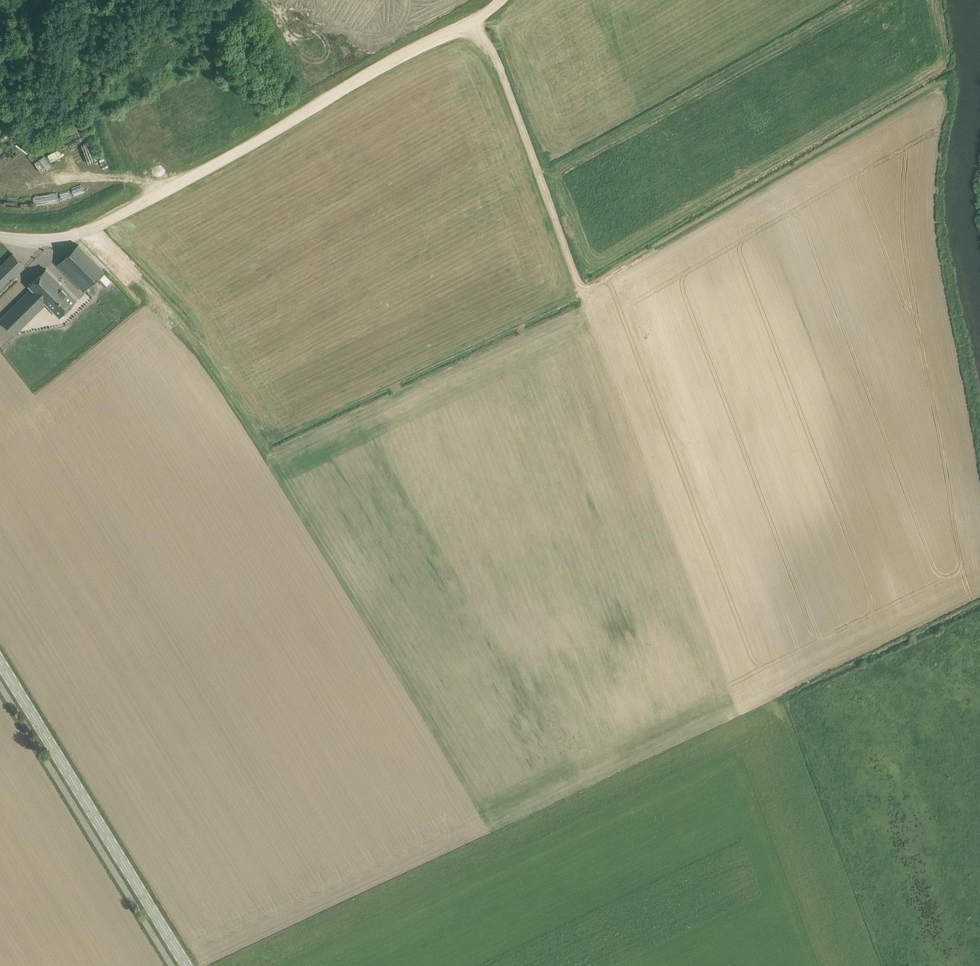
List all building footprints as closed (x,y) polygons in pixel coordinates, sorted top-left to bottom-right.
[(104,270),(79,245),(58,265),(69,276),(83,290),(95,278),(104,270)] [(13,253),(0,266),(0,290),(25,264),(13,253)] [(77,299),(47,268),(30,285),(32,288),(0,319),(15,334),(47,302),(60,316),(77,299)] [(99,278),(106,285),(111,280),(105,273),(99,278)]
